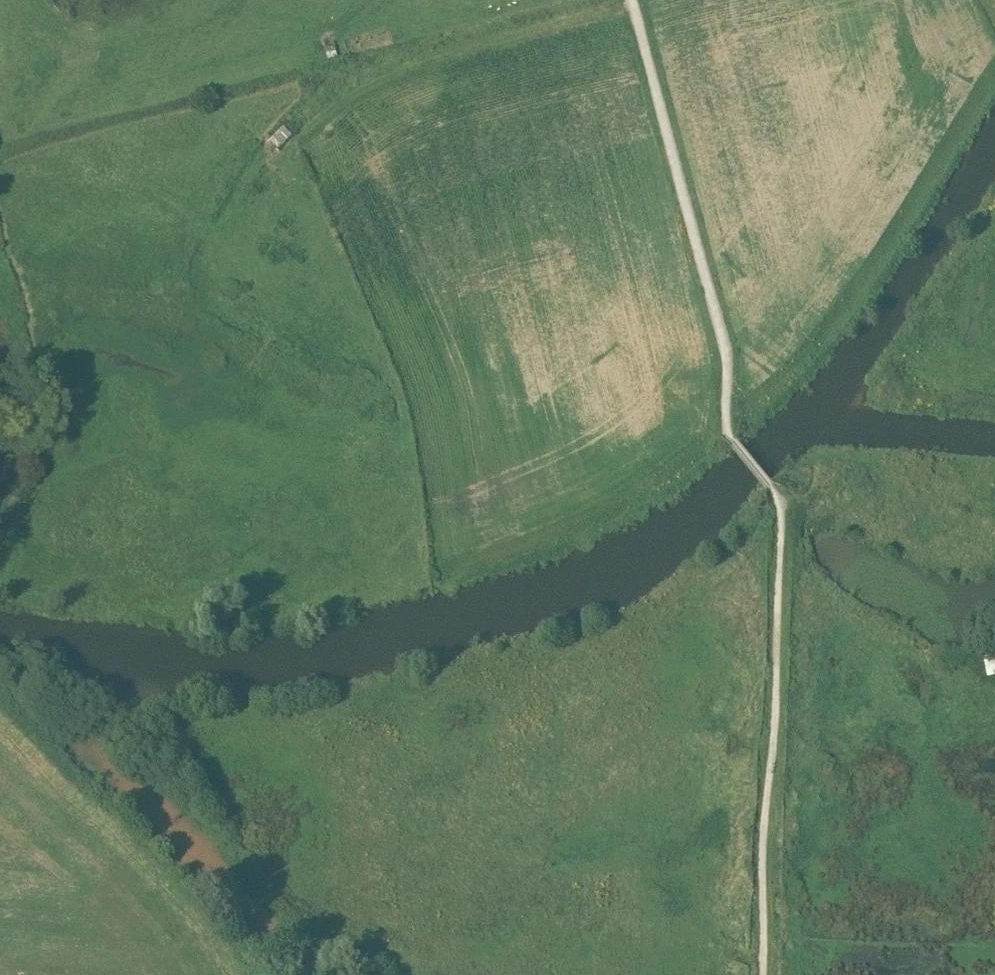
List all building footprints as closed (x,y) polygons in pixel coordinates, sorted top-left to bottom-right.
[(984,654),(988,674),(994,672),(994,652),(984,654)]
